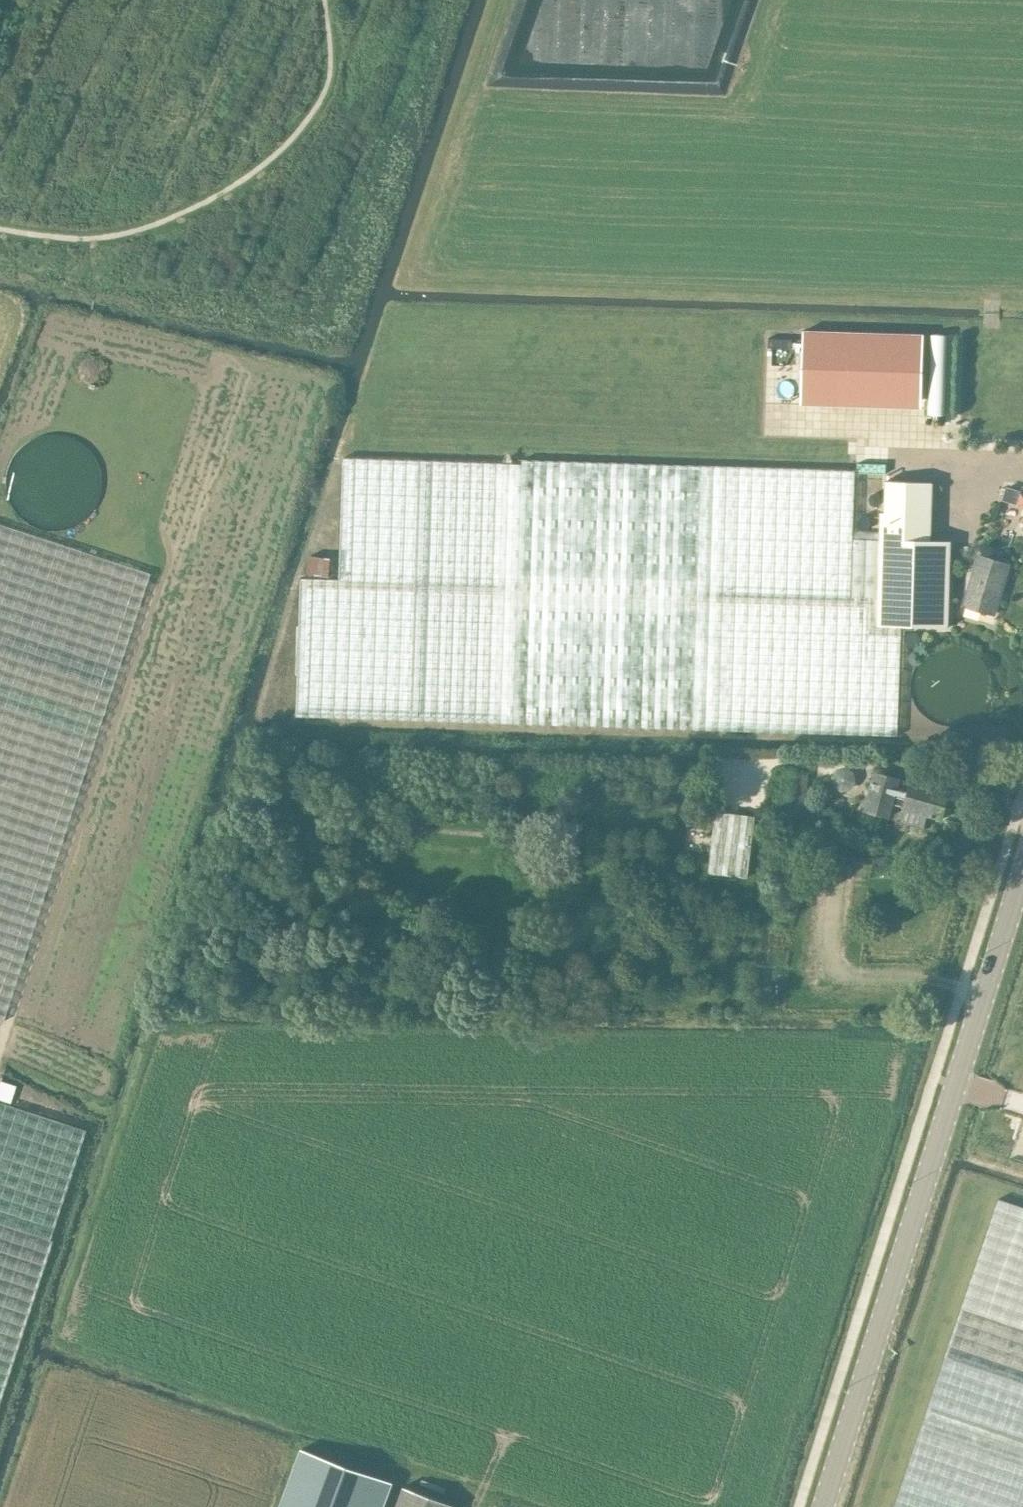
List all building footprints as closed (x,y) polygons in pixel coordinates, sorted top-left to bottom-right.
[(802,330),(800,392),(922,396),(924,334),(802,330)] [(302,578),(297,714),(337,715),(767,729),(897,733),(901,627),(948,628),(951,542),(930,541),(932,484),(886,482),(884,513),(881,513),(880,537),(853,536),(855,470),(521,459),(521,465),(339,459),(335,579),(302,578)] [(1022,489),(1022,493),(1006,488),(1006,489),(1002,488),(1000,494),(1004,496),(1003,500),(1019,505),(1020,501),(1022,502),(1022,489)] [(145,570),(0,526),(0,1020),(1,1020),(145,570)] [(993,615),(1008,565),(979,557),(964,607),(993,615)] [(805,817),(807,770),(779,768),(776,815),(805,817)] [(838,770),(834,776),(835,784),(842,788),(849,786),(853,780),(852,773),(846,769),(838,770)] [(941,817),(948,790),(910,779),(910,780),(898,776),(899,776),(875,769),(864,808),(888,815),(892,802),(903,805),(903,806),(941,817)] [(716,811),(709,873),(747,877),(755,816),(716,811)] [(52,1241),(49,1240),(86,1127),(10,1102),(16,1085),(0,1080),(0,1399),(52,1241)] [(999,1198),(894,1506),(1022,1506),(1022,1206),(999,1198)] [(280,1506),(382,1506),(392,1481),(302,1448),(280,1506)] [(456,1504),(403,1485),(395,1506),(455,1506),(456,1504)]
